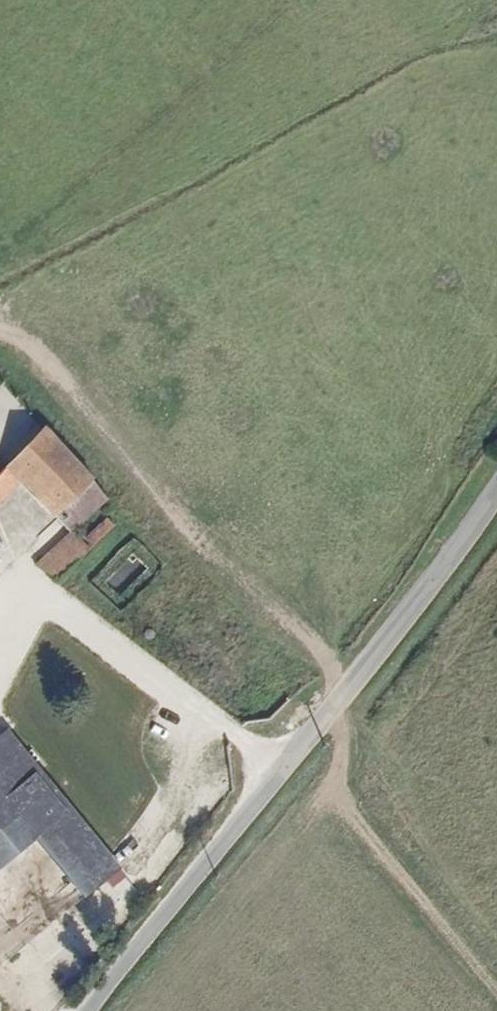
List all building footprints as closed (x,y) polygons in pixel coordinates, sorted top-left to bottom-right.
[(57,414),(0,479),(0,545),(17,524),(6,511),(42,474),(93,532),(97,533),(123,508),(134,518),(143,509),(57,414)] [(90,592),(111,540),(97,533),(93,532),(70,584),(90,592)] [(9,581),(0,576),(0,600),(9,581)] [(8,728),(0,734),(0,913),(31,950),(122,864),(8,728)]
